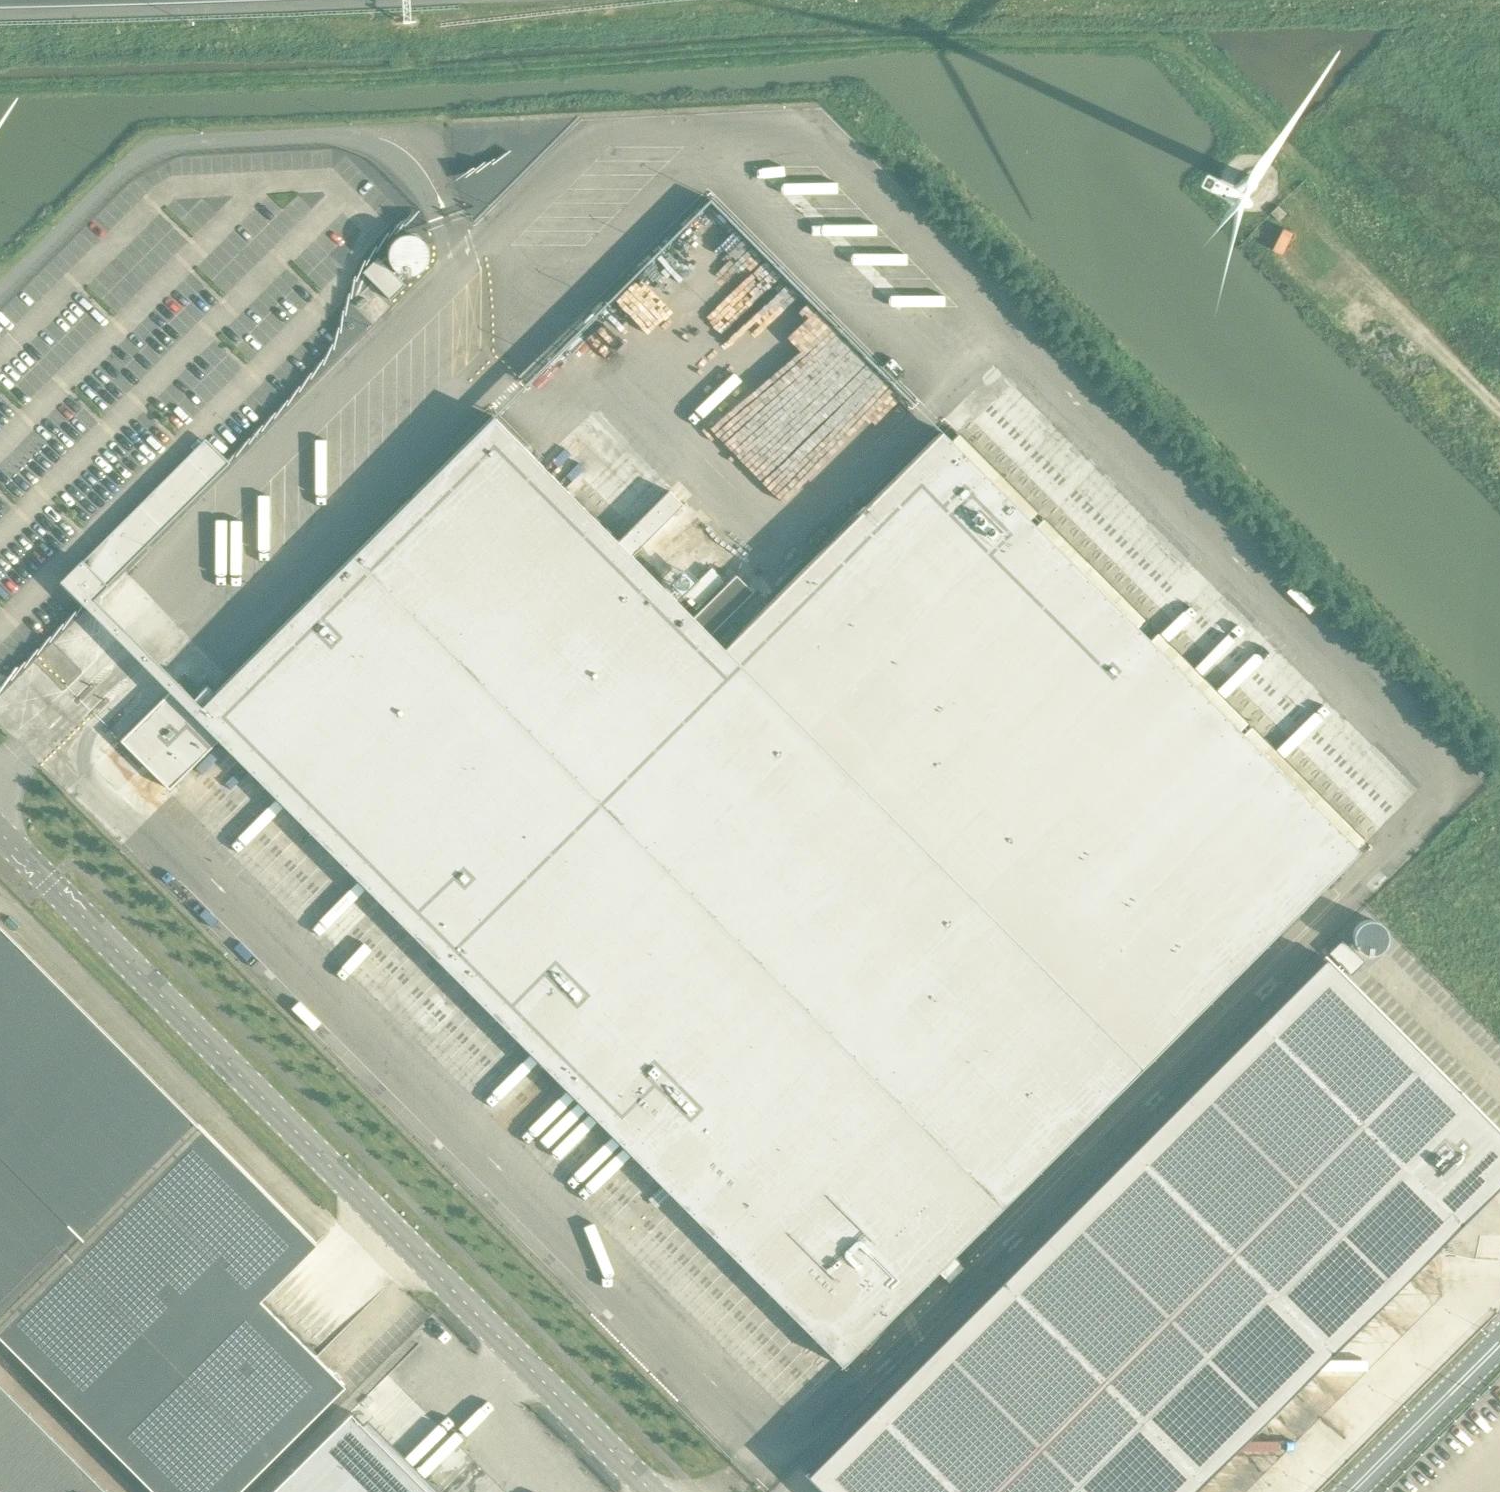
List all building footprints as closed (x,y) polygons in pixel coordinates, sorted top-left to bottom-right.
[(1279,206),(1272,213),(1280,222),(1287,214),(1279,206)] [(420,271),(422,269),(424,266),(426,263),(427,260),(428,256),(428,253),(427,250),(426,247),(425,244),(422,241),(420,239),(417,237),(414,236),(411,235),(407,235),(404,235),(401,236),(397,238),(395,240),(392,242),(391,245),(389,248),(388,251),(388,255),(388,258),(389,261),(390,265),(392,267),(395,270),(397,272),(400,273),(404,274),(407,275),(410,275),(414,274),(417,273),(420,271)] [(405,285),(378,257),(363,272),(390,300),(405,285)] [(493,415),(213,694),(206,686),(194,698),(179,683),(178,683),(170,691),(121,741),(169,790),(219,740),(842,1365),(1359,850),(941,431),(724,648),(632,555),(683,504),(669,490),(618,541),(493,415)] [(61,583),(86,608),(137,658),(170,691),(178,683),(145,650),(94,599),(230,463),(206,439),(61,583)] [(662,582),(676,596),(696,576),(682,562),(662,582)] [(711,568),(683,597),(696,609),(724,581),(711,568)] [(1350,931),(1350,938),(1352,945),(1358,950),(1364,952),(1372,952),(1378,948),(1382,941),(1383,933),(1380,925),(1374,920),(1366,919),(1359,920),(1354,925),(1350,931)] [(155,1491),(236,1491),(344,1385),(259,1299),(316,1243),(0,926),(0,1333),(155,1491)] [(1329,951),(1350,972),(1362,960),(1341,939),(1329,951)] [(806,1474),(824,1491),(1190,1491),(1301,1381),(1464,1219),(1499,1183),(1499,1133),(1426,1058),(1325,957),(1025,1256),(857,1424),(806,1474)] [(0,1385),(0,1491),(107,1491),(0,1385)] [(350,1412),(270,1491),(430,1491),(350,1412)]
